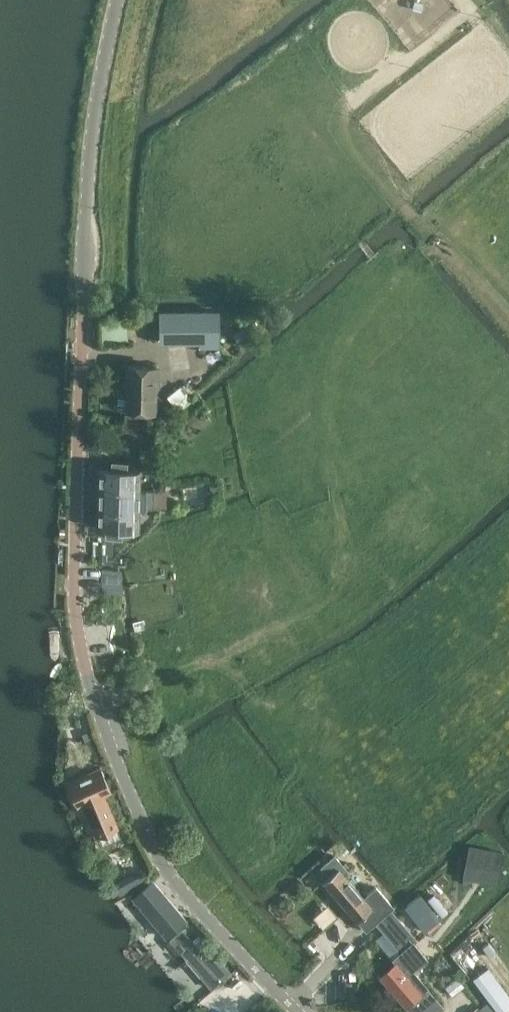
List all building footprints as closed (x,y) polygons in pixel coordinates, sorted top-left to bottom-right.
[(220,307),(159,306),(159,339),(219,340),(220,307)] [(148,327),(148,319),(140,319),(140,327),(148,327)] [(126,410),(156,411),(157,386),(159,386),(160,366),(127,365),(126,410)] [(99,469),(98,488),(139,489),(139,470),(127,470),(127,461),(114,461),(114,469),(99,469)] [(98,488),(98,507),(138,508),(139,489),(98,488)] [(98,507),(97,527),(108,528),(108,536),(121,537),(121,528),(138,529),(138,508),(98,507)] [(82,807),(96,838),(120,828),(106,796),(112,793),(100,766),(67,781),(79,808),(82,807)] [(501,882),(506,849),(471,843),(466,876),(501,882)] [(366,931),(381,918),(390,911),(373,892),(365,899),(343,874),(347,871),(341,864),(341,865),(334,857),(323,867),(330,875),(323,881),(366,931)] [(185,921),(151,882),(133,897),(166,936),(185,921)] [(419,894),(407,905),(431,931),(443,919),(419,894)] [(381,976),(410,1011),(417,1011),(429,1001),(422,994),(428,989),(412,971),(427,959),(413,942),(416,939),(392,911),(377,925),(401,952),(393,960),(396,963),(381,976)] [(182,930),(170,940),(211,988),(229,972),(204,943),(198,948),(182,930)] [(490,966),(475,977),(500,1011),(508,1011),(508,991),(490,966)]
